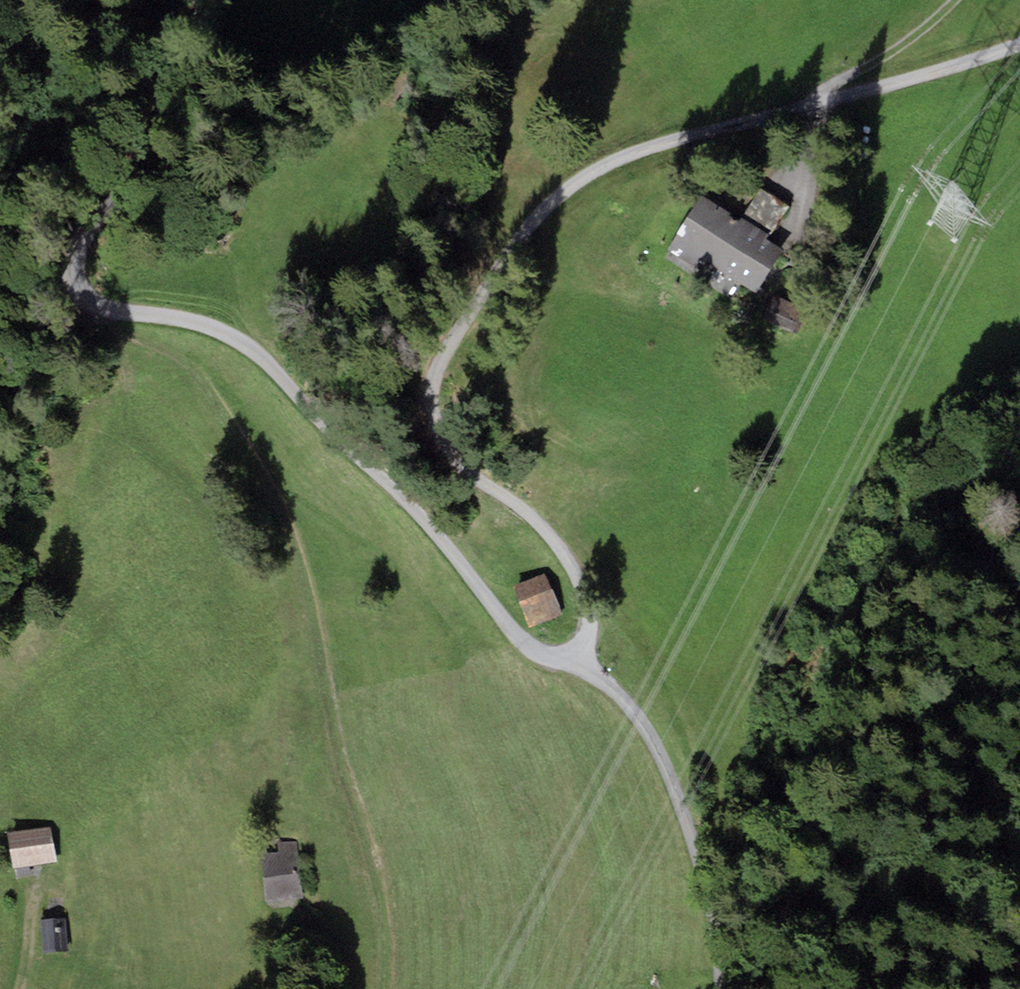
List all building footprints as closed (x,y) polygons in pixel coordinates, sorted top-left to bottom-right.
[(787,249),(702,194),(667,249),(697,268),(703,259),(757,295),(787,249)] [(810,314),(774,297),(763,320),(800,337),(810,314)] [(546,573),(512,586),(530,629),(563,616),(546,573)] [(50,826),(7,833),(13,869),(56,862),(50,826)] [(279,853),(260,854),(265,902),(303,899),(298,841),(278,842),(279,853)] [(67,918),(40,920),(43,954),(70,951),(67,918)]
